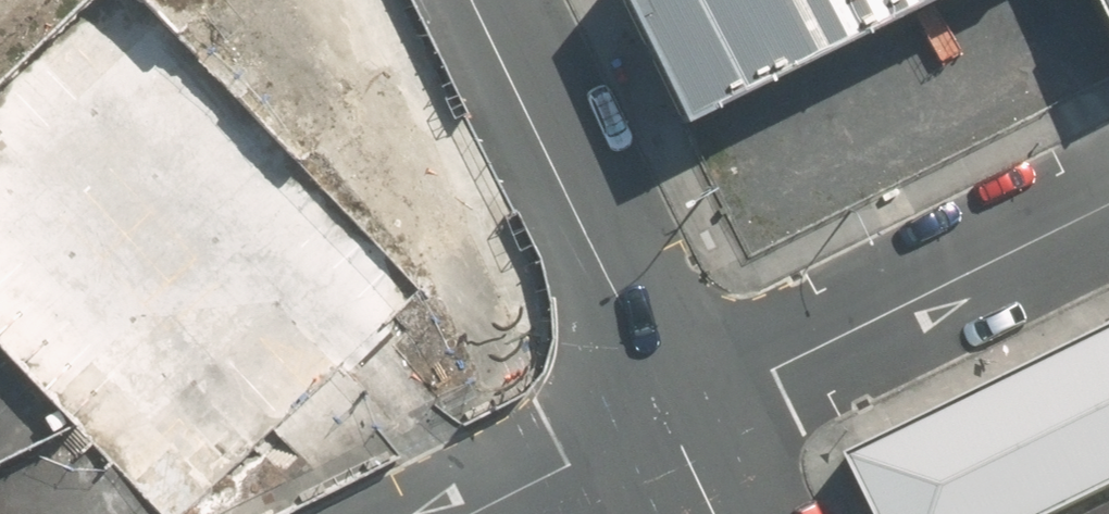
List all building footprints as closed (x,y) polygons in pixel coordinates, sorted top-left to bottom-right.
[(922,0),(624,0),(684,119),(922,0)] [(1108,54),(1108,0),(1083,0),(1108,54)] [(838,449),(869,513),(1057,513),(1108,489),(1108,320),(838,449)] [(1057,513),(1108,513),(1108,489),(1057,513)]
